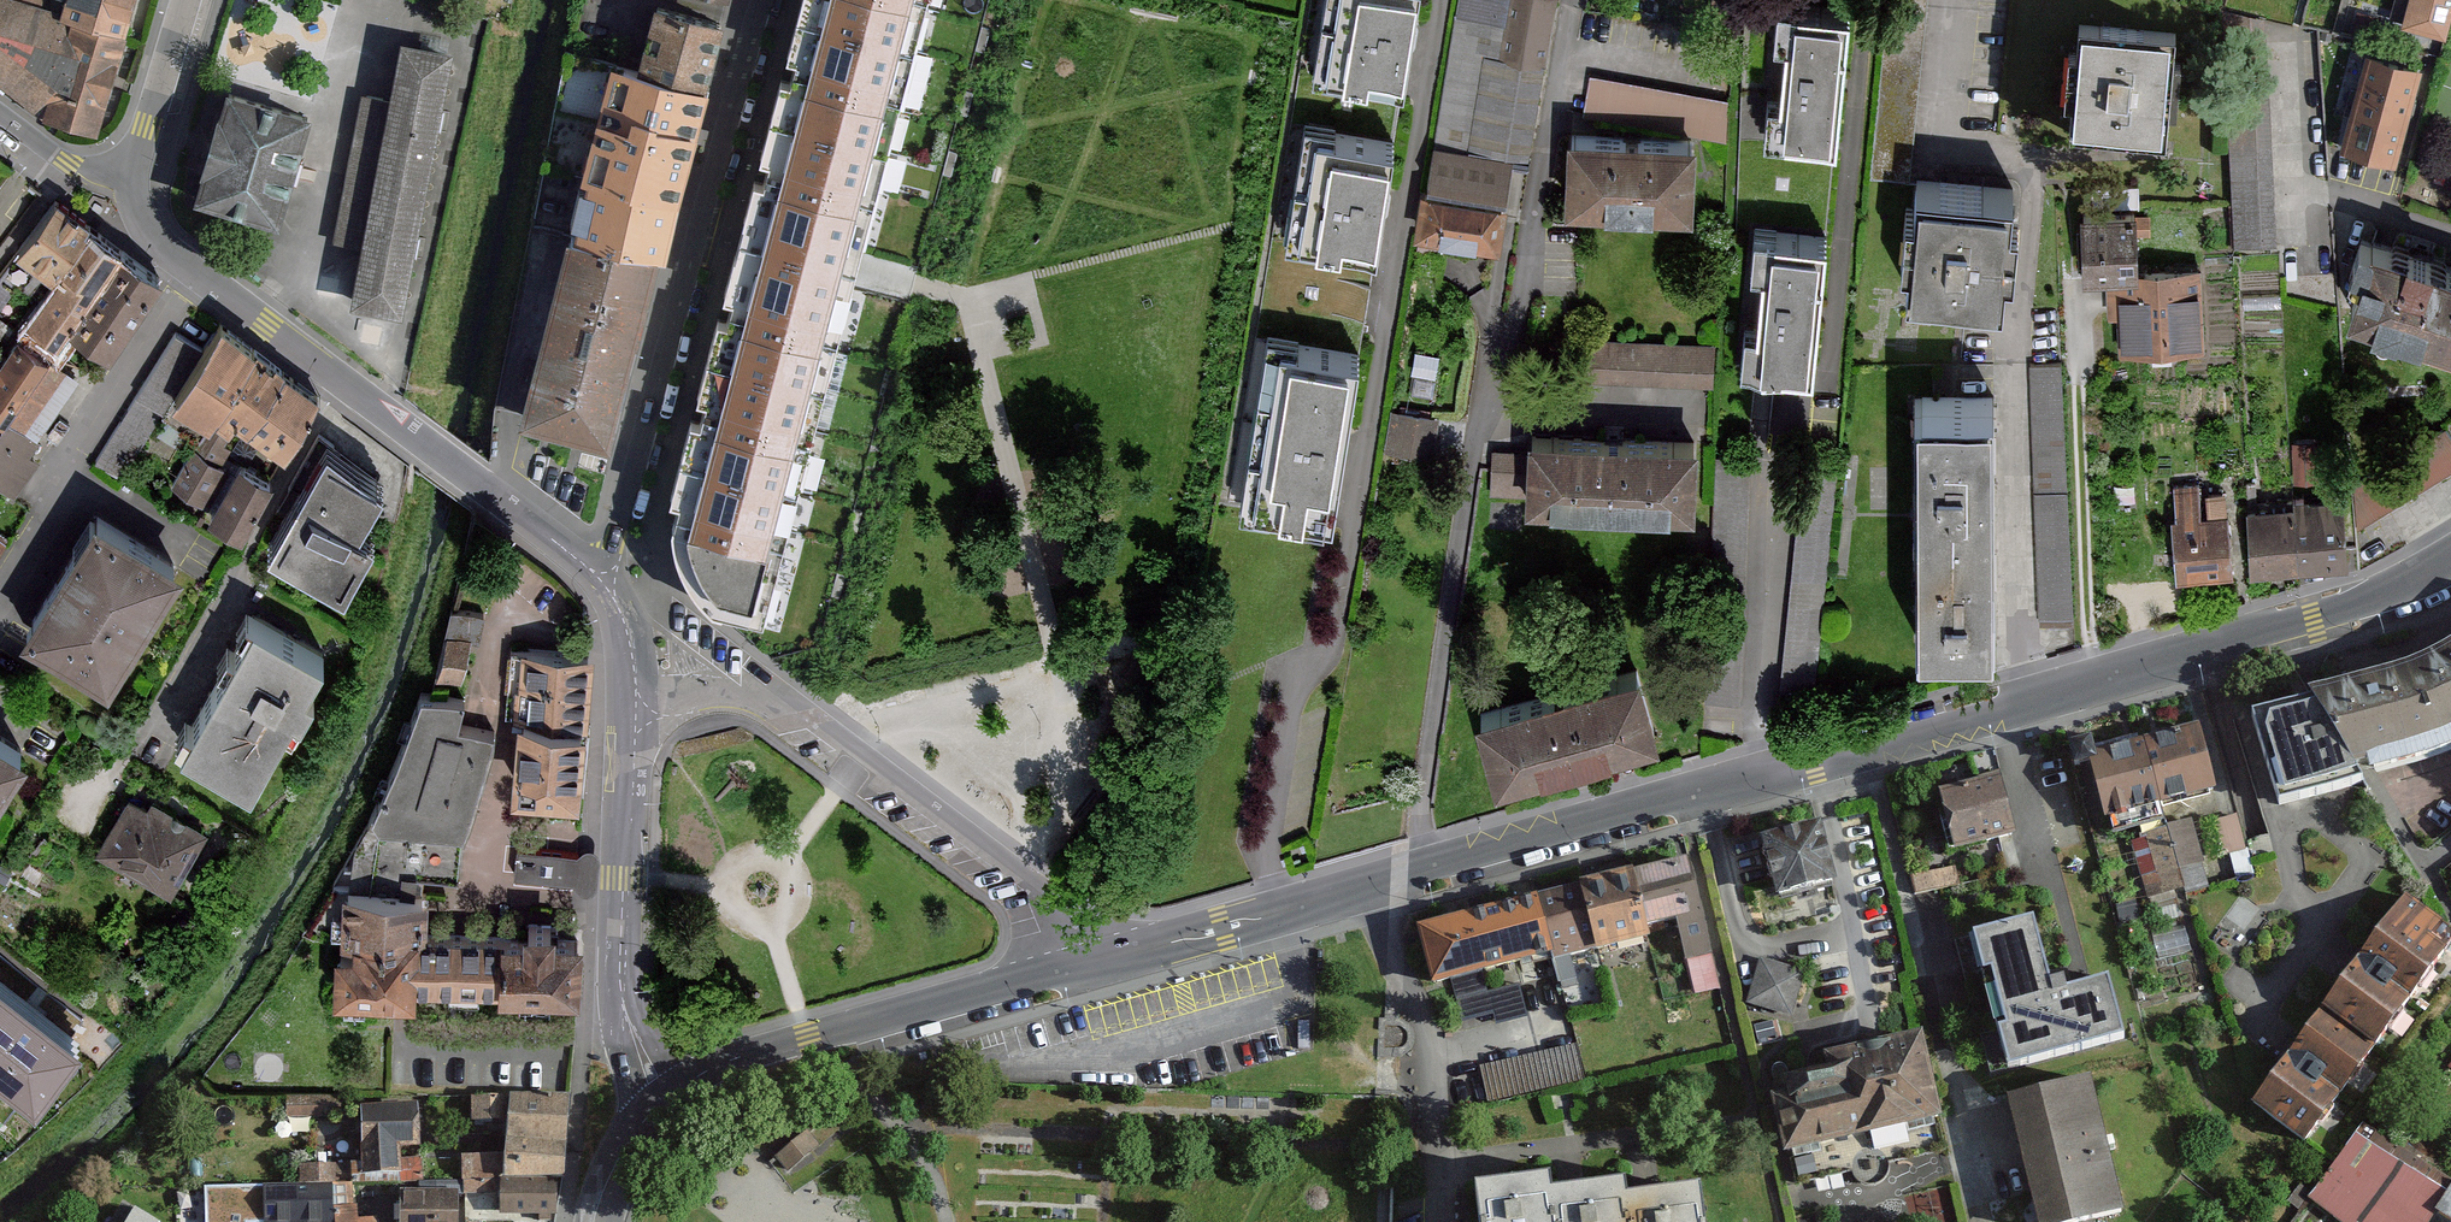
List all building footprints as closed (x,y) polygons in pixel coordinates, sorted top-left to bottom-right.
[(49,114),(94,127),(121,34),(61,17),(25,7),(4,0),(0,0),(0,77),(49,114)] [(121,34),(132,0),(66,0),(61,17),(121,34)] [(762,618),(855,266),(925,0),(802,0),(788,54),(795,56),(788,80),(781,77),(760,157),(768,159),(762,183),(754,180),(740,233),(724,293),(732,296),(726,322),(718,319),(698,395),(706,397),(699,422),(692,420),(671,498),(677,500),(673,520),(674,538),(677,552),(685,572),(699,591),(712,605),(718,606),(762,618)] [(1329,69),(1401,80),(1414,0),(1340,0),(1329,69)] [(1427,179),(1505,193),(1512,154),(1527,157),(1554,0),(1458,0),(1427,179)] [(2401,22),(2443,34),(2450,5),(2450,0),(2407,0),(2401,22)] [(1768,95),(1766,134),(1835,138),(1842,5),(1777,1),(1775,35),(1785,36),(1781,95),(1768,95)] [(721,22),(653,5),(637,69),(706,86),(721,22)] [(2274,246),(2264,18),(2224,10),(2232,203),(2234,248),(2274,246)] [(2172,31),(2079,24),(2077,51),(2069,51),(2065,100),(2073,101),(2070,131),(2163,138),(2165,109),(2175,110),(2179,64),(2169,63),(2172,31)] [(2330,43),(2331,35),(2322,33),(2320,41),(2330,43)] [(450,51),(399,42),(389,99),(360,94),(333,240),(360,245),(350,303),(402,313),(450,51)] [(545,168),(589,177),(615,64),(570,53),(566,52),(542,168),(545,168)] [(2419,70),(2367,54),(2340,147),(2392,162),(2419,70)] [(637,69),(615,64),(589,177),(678,196),(706,86),(637,69)] [(1728,104),(1591,80),(1583,118),(1727,144),(1728,104)] [(195,200),(280,223),(310,115),(227,92),(220,117),(215,115),(199,172),(203,173),(195,200)] [(1390,142),(1319,131),(1302,237),(1374,249),(1390,142)] [(1567,135),(1566,203),(1692,206),(1692,140),(1567,135)] [(678,196),(589,177),(585,193),(579,192),(570,228),(576,229),(575,234),(657,254),(664,256),(678,196)] [(1989,186),(1917,180),(1916,185),(1914,209),(1907,208),(1903,251),(1910,252),(1907,285),(2002,293),(2011,188),(1989,186)] [(1504,200),(1425,189),(1419,232),(1498,243),(1504,200)] [(51,198),(0,269),(0,303),(31,260),(53,277),(90,226),(51,198)] [(2135,208),(2081,210),(2083,273),(2105,272),(2137,271),(2135,208)] [(44,353),(66,322),(120,247),(90,226),(53,277),(25,316),(34,322),(22,338),(44,353)] [(1756,363),(1817,368),(1822,301),(1827,237),(1756,232),(1754,252),(1753,264),(1763,265),(1758,325),(1745,324),(1742,362),(1756,363)] [(567,239),(517,427),(609,451),(657,254),(575,234),(572,233),(572,236),(570,240),(567,239)] [(2370,240),(2348,308),(2450,342),(2450,267),(2429,260),(2431,255),(2406,247),(2405,251),(2370,240)] [(161,277),(120,247),(66,322),(107,352),(161,277)] [(2137,271),(2105,272),(2107,315),(2117,315),(2118,349),(2202,346),(2200,269),(2137,271)] [(202,349),(159,415),(196,439),(248,346),(218,323),(216,326),(202,349)] [(173,331),(94,459),(122,478),(159,415),(202,349),(173,331)] [(22,338),(17,335),(0,359),(0,414),(44,353),(22,338)] [(1581,341),(1579,385),(1716,391),(1718,347),(1581,341)] [(1355,355),(1280,343),(1253,504),(1324,516),(1329,516),(1355,355)] [(1437,349),(1412,345),(1405,390),(1429,394),(1437,349)] [(196,439),(173,480),(205,505),(226,469),(218,464),(228,446),(222,442),(236,419),(268,363),(248,346),(196,439)] [(44,353),(0,414),(0,416),(4,419),(31,438),(76,376),(44,353)] [(314,396),(268,363),(236,419),(282,452),(314,396)] [(2027,400),(2031,487),(2064,485),(2059,363),(2026,365),(2027,400)] [(1915,510),(1915,514),(1994,514),(1994,399),(1956,399),(1932,399),(1915,399),(1915,467),(1915,510)] [(1437,416),(1390,409),(1385,448),(1432,455),(1433,444),(1437,416)] [(4,419),(0,425),(0,486),(12,494),(36,460),(22,450),(31,438),(4,419)] [(2352,482),(2356,525),(2450,470),(2450,439),(2445,428),(2352,482)] [(1698,443),(1529,435),(1528,451),(1526,495),(1526,503),(1526,508),(1695,515),(1695,500),(1698,443)] [(2315,440),(2291,441),(2293,482),(2317,481),(2315,440)] [(381,480),(326,447),(269,541),(343,584),(373,534),(355,523),(381,480)] [(1491,493),(1526,495),(1528,451),(1492,450),(1491,470),(1491,493)] [(237,462),(209,514),(242,532),(271,480),(237,462)] [(2175,576),(2231,573),(2227,490),(2205,491),(2207,515),(2199,515),(2197,482),(2175,484),(2177,514),(2171,515),(2175,576)] [(2031,487),(2036,615),(2070,614),(2064,485),(2031,487)] [(2292,497),(2292,504),(2294,568),(2346,566),(2344,495),(2292,497)] [(2247,505),(2249,569),(2294,568),(2292,504),(2247,505)] [(179,561),(95,509),(22,626),(106,678),(179,561)] [(1994,514),(1915,514),(1914,637),(1993,638),(1994,514)] [(485,611),(449,606),(445,634),(439,676),(462,679),(467,641),(480,643),(485,611)] [(320,653),(251,615),(181,742),(250,780),(291,706),(299,711),(312,688),(303,683),(320,653)] [(2258,716),(2286,803),(2359,784),(2354,771),(2363,769),(2392,762),(2425,750),(2450,740),(2450,645),(2421,660),(2382,674),(2335,688),(2310,698),(2258,716)] [(588,651),(510,646),(505,712),(517,712),(583,717),(588,651)] [(1636,665),(1477,710),(1496,777),(1566,758),(1633,739),(1656,732),(1636,665)] [(430,694),(420,692),(403,741),(389,779),(386,786),(379,798),(352,845),(349,882),(409,883),(410,870),(454,874),(457,833),(490,730),(456,724),(462,700),(430,694)] [(578,794),(583,717),(517,712),(512,789),(578,794)] [(2197,727),(2141,741),(2157,803),(2212,789),(2197,727)] [(0,732),(0,784),(24,746),(0,732)] [(2141,741),(2090,754),(2110,833),(2138,826),(2140,834),(2163,828),(2157,803),(2141,741)] [(1978,783),(1940,793),(1956,851),(2014,835),(1997,777),(1978,783)] [(146,807),(126,796),(95,850),(169,891),(205,828),(151,798),(146,807)] [(2212,816),(2163,828),(2179,889),(2206,883),(2201,862),(2215,859),(2221,882),(2249,875),(2246,864),(2234,818),(2214,823),(2212,816)] [(1818,824),(1762,839),(1777,896),(1833,881),(1818,824)] [(2179,889),(2163,828),(2140,834),(2130,837),(2146,898),(2179,889)] [(1686,859),(1631,873),(1644,928),(1677,920),(1687,959),(1710,954),(1700,913),(1686,859)] [(1954,866),(1913,874),(1917,893),(1958,885),(1954,866)] [(1644,928),(1631,873),(1583,885),(1599,950),(1647,938),(1644,928)] [(422,994),(422,985),(422,932),(423,892),(409,892),(409,883),(349,882),(343,882),(342,934),(353,934),(353,948),(335,947),(334,993),(422,994)] [(1554,961),(1599,950),(1583,885),(1538,896),(1552,953),(1554,961)] [(2405,895),(2251,1104),(2303,1142),(2444,949),(2442,922),(2405,895)] [(1485,969),(1552,953),(1538,896),(1471,913),(1485,969)] [(1431,983),(1485,969),(1471,913),(1417,926),(1431,983)] [(522,933),(498,933),(497,986),(497,990),(580,992),(581,935),(552,934),(552,919),(522,919),(522,933)] [(2031,920),(1972,935),(1981,968),(1991,965),(2007,1028),(1996,1030),(2005,1067),(2122,1038),(2107,978),(2082,984),(2050,993),(2031,920)] [(422,985),(497,986),(498,933),(422,932),(422,985)] [(1802,971),(1761,958),(1748,1002),(1789,1014),(1802,971)] [(29,1086),(74,1025),(0,969),(0,1064),(29,1086)] [(1794,1151),(1800,1181),(1850,1170),(1854,1178),(1862,1183),(1871,1183),(1879,1179),(1884,1171),(1885,1162),(1941,1150),(1934,1120),(1938,1120),(1920,1035),(1914,1037),(1824,1056),(1828,1072),(1785,1082),(1788,1095),(1772,1098),(1784,1153),(1794,1151)] [(1580,1045),(1483,1056),(1487,1092),(1584,1081),(1580,1045)] [(2008,1098),(2039,1221),(2076,1221),(2092,1218),(2121,1211),(2087,1079),(2008,1098)] [(340,1095),(286,1095),(286,1117),(340,1118),(340,1095)] [(507,1126),(508,1099),(471,1098),(472,1125),(507,1126)] [(571,1101),(508,1099),(507,1126),(505,1153),(567,1153),(571,1101)] [(417,1106),(361,1107),(361,1161),(331,1163),(333,1183),(353,1183),(421,1181),(421,1158),(398,1159),(398,1147),(417,1147),(417,1106)] [(2309,1199),(2343,1221),(2356,1221),(2357,1221),(2358,1221),(2428,1221),(2437,1209),(2450,1219),(2450,1181),(2362,1121),(2357,1128),(2309,1199)] [(774,1155),(786,1170),(816,1145),(805,1131),(774,1155)] [(505,1153),(462,1153),(462,1193),(499,1193),(499,1177),(504,1177),(505,1153)] [(565,1177),(567,1153),(505,1153),(504,1177),(554,1177),(565,1177)] [(333,1183),(331,1163),(299,1164),(299,1183),(333,1183)] [(554,1213),(554,1177),(504,1177),(499,1177),(499,1193),(499,1213),(554,1213)] [(333,1183),(299,1183),(204,1187),(205,1221),(334,1221),(333,1183)] [(333,1183),(334,1221),(378,1221),(377,1219),(354,1219),(353,1183),(333,1183)] [(1476,1190),(1479,1221),(1553,1221),(1550,1193),(1549,1183),(1476,1190)] [(1550,1193),(1553,1221),(1626,1221),(1624,1200),(1622,1187),(1550,1193)] [(399,1190),(399,1221),(456,1221),(456,1190),(399,1190)] [(1624,1200),(1626,1221),(1703,1221),(1700,1192),(1624,1200)]
